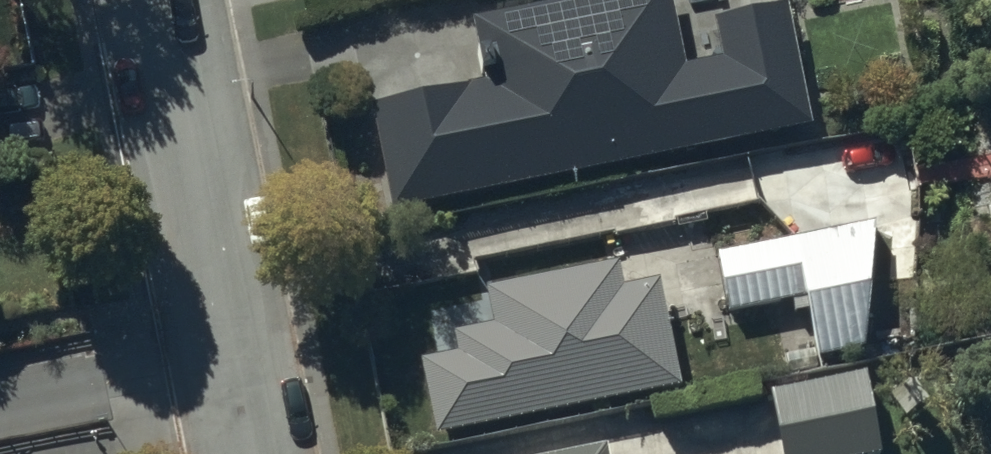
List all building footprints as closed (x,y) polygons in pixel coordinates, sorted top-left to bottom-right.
[(474,9),(484,77),(373,98),(393,204),(813,116),(789,0),(772,0),(716,11),(724,50),(682,58),(671,0),(522,0),(474,9)] [(875,215),(719,246),(730,309),(810,294),(819,347),(867,341),(875,215)] [(618,255),(486,281),(494,318),(457,325),(461,345),(421,352),(435,427),(679,378),(659,273),(623,280),(618,255)] [(770,384),(785,453),(871,453),(885,451),(867,364),(770,384)] [(530,453),(610,453),(607,439),(530,453)]
